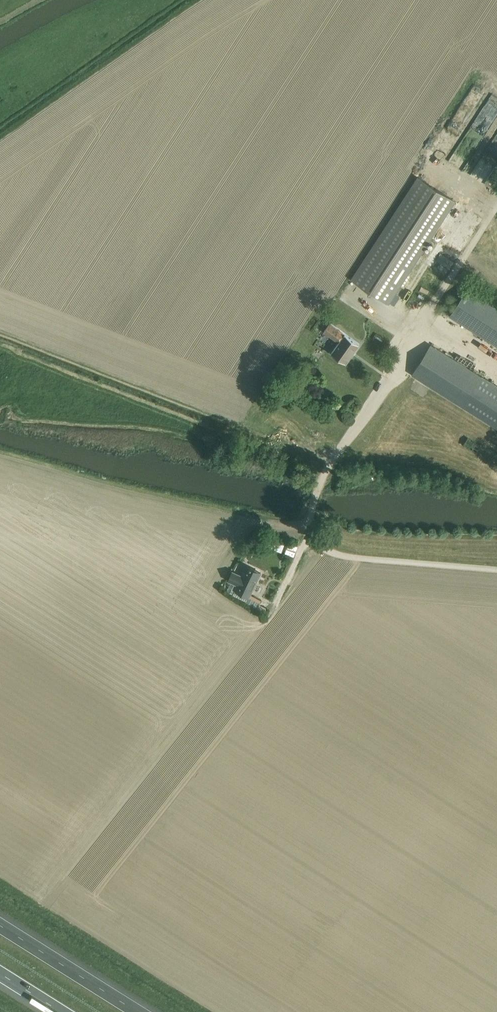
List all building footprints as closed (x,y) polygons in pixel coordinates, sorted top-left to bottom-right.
[(388,303),(455,200),(417,176),(351,278),(388,303)] [(460,216),(464,210),(458,205),(453,211),(460,216)] [(475,293),(467,287),(449,314),(458,320),(496,345),(496,307),(475,293)] [(346,362),(359,343),(329,322),(323,331),(338,341),(330,351),(346,362)] [(455,334),(451,339),(464,347),(467,342),(455,334)] [(332,337),(320,336),(319,345),(331,346),(332,337)] [(430,344),(412,374),(496,428),(496,386),(430,344)] [(483,350),(481,354),(492,358),(493,354),(483,350)] [(480,442),(486,435),(476,427),(471,434),(480,442)] [(474,453),(480,444),(468,436),(462,445),(474,453)] [(488,449),(493,452),(496,444),(496,443),(493,440),(488,449)] [(250,594),(262,571),(246,563),(241,573),(233,569),(227,580),(236,585),(234,590),(248,598),(247,601),(258,607),(261,600),(250,594)]
